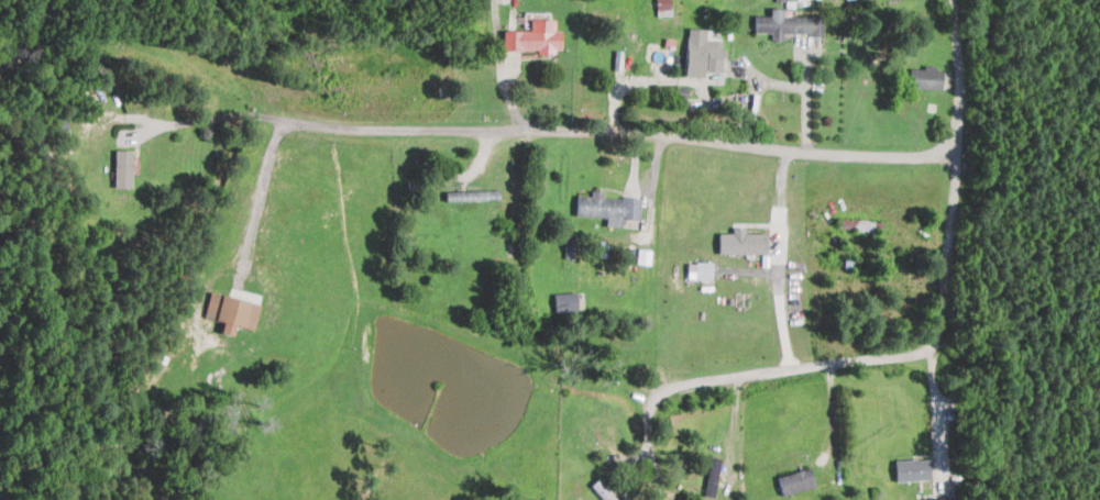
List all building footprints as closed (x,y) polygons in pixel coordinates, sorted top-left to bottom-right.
[(656,15),(672,14),(671,0),(655,0),(656,15)] [(823,15),(782,14),(783,7),(770,7),(770,14),(756,14),(755,33),(823,34),(823,15)] [(503,30),(503,49),(561,49),(561,30),(551,30),(552,12),(528,12),(528,30),(503,30)] [(685,76),(704,76),(704,70),(723,71),(724,40),(705,38),(706,27),(686,27),(685,76)] [(942,88),(943,67),(924,66),(924,68),(910,67),(909,87),(942,88)] [(132,149),(116,148),(114,187),(132,187),(132,149)] [(446,200),(498,199),(498,189),(446,190),(446,200)] [(575,214),(606,216),(605,225),(622,226),(622,218),(639,219),(640,198),(604,196),(604,190),(590,189),(590,195),(578,195),(575,214)] [(767,253),(767,232),(745,232),(745,226),(732,226),(732,232),(718,232),(719,253),(767,253)] [(564,258),(573,258),(574,233),(565,233),(564,258)] [(261,303),(210,290),(204,316),(223,321),(220,332),(233,334),(235,324),(254,329),(261,303)] [(554,292),(556,310),(578,310),(578,291),(554,292)] [(715,497),(721,457),(710,455),(705,495),(715,497)] [(894,480),(930,479),(930,458),(894,458),(894,480)] [(778,475),(782,493),(815,487),(811,467),(778,475)]
